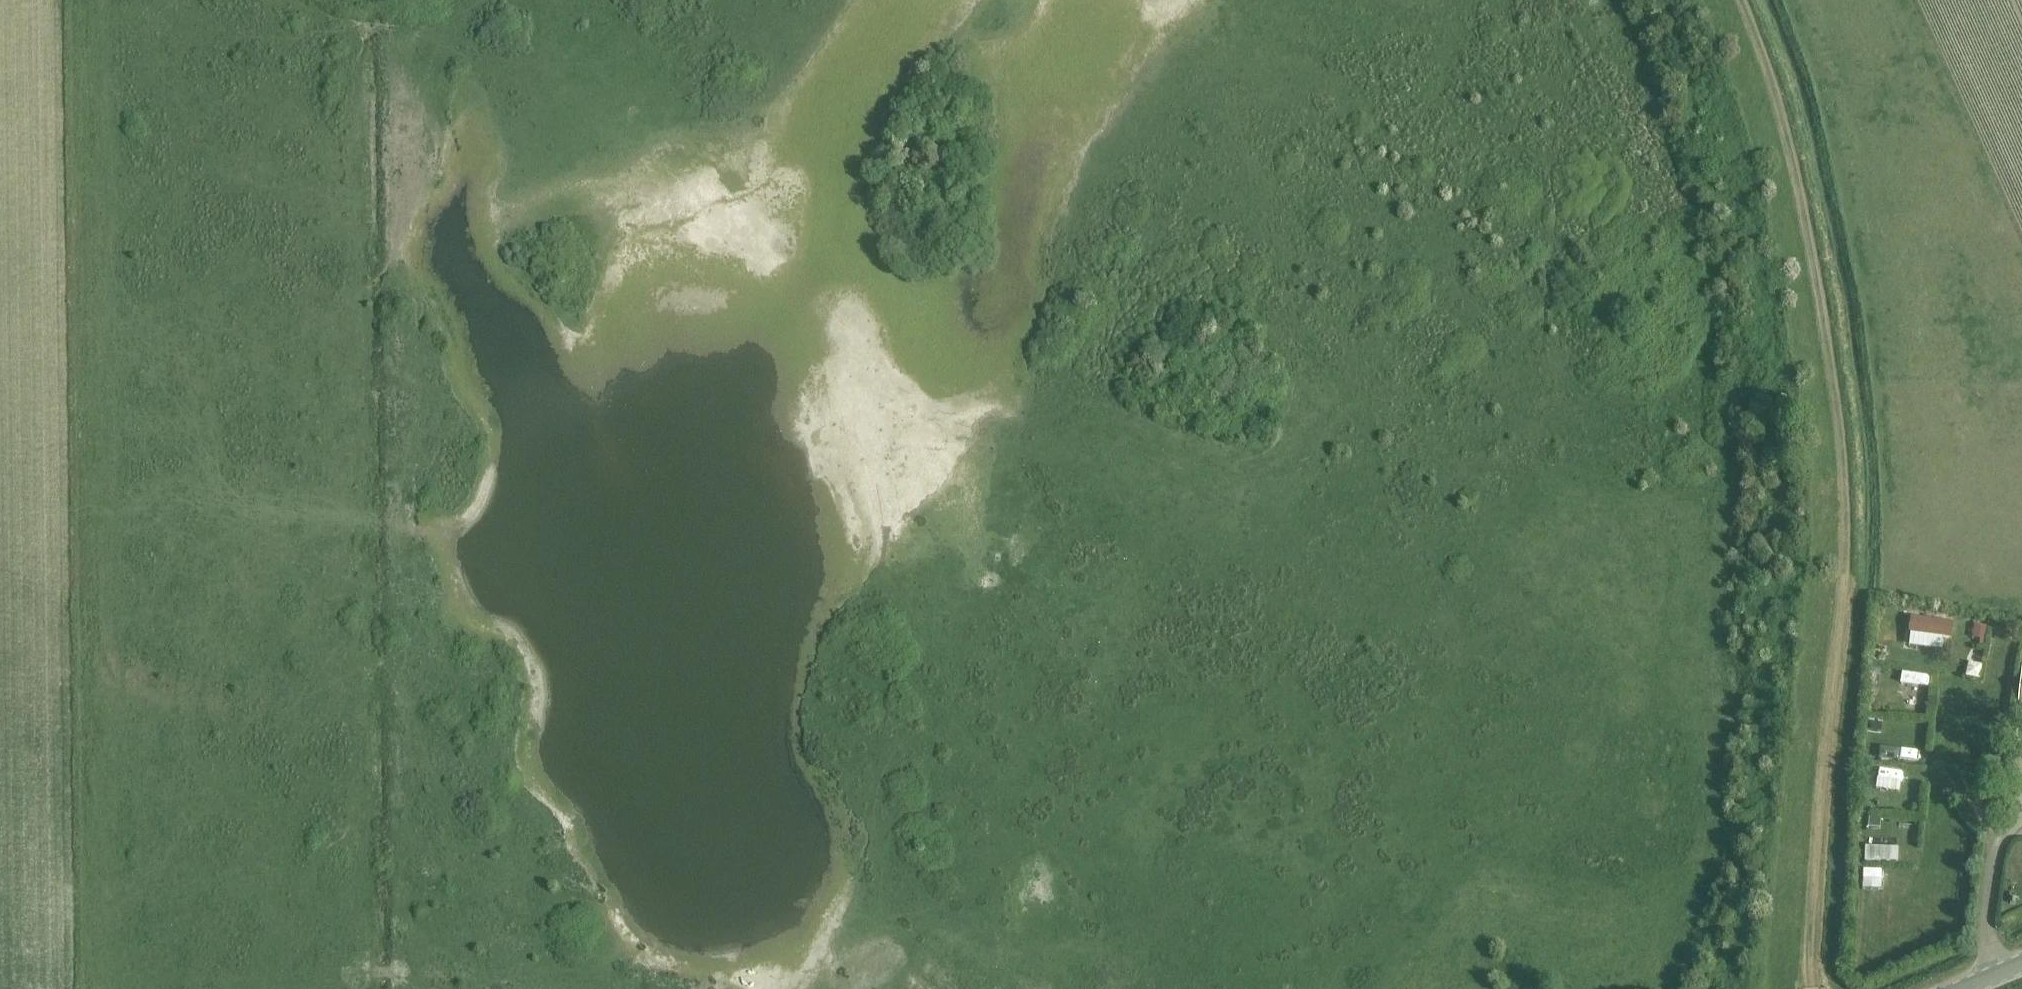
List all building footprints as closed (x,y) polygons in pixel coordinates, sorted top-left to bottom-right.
[(1909,634),(1951,639),(1954,623),(1911,617),(1909,634)] [(1970,651),(1969,666),(1985,667),(1985,652),(1970,651)] [(1903,673),(1930,673),(1930,660),(1903,660),(1903,673)] [(1888,749),(1919,748),(1919,737),(1888,737),(1888,749)] [(1880,770),(1915,770),(1915,752),(1880,753),(1880,770)] [(1889,844),(1890,824),(1870,823),(1869,843),(1889,844)]
